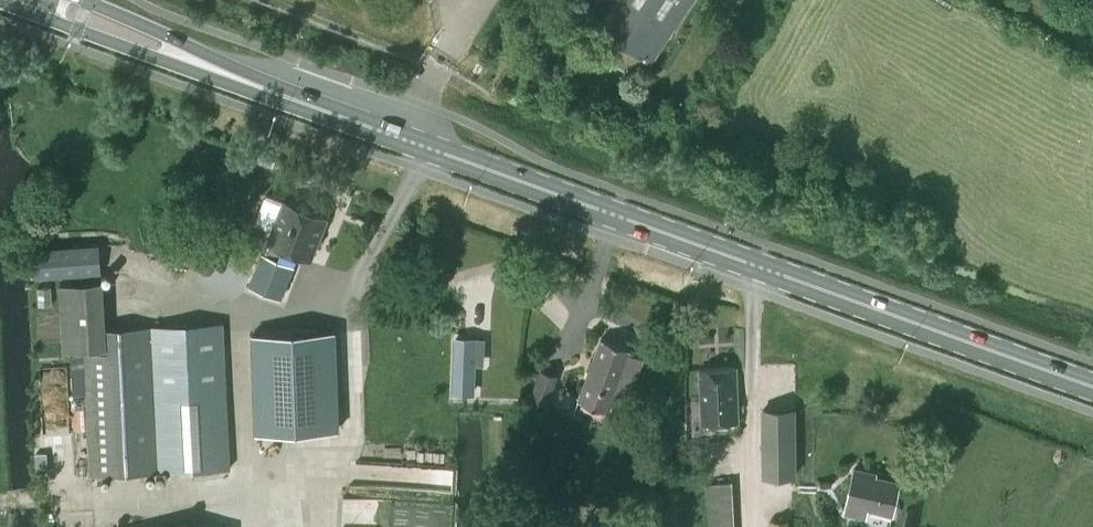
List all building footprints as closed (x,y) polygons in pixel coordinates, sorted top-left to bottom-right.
[(597,26),(650,62),(691,0),(614,0),(597,26)] [(294,265),(299,253),(311,258),(327,217),(283,200),(267,238),(262,252),(259,251),(244,289),(282,303),(296,266),(294,265)] [(34,276),(101,272),(99,244),(33,249),(34,276)] [(63,350),(107,346),(105,305),(103,279),(58,282),(63,350)] [(91,475),(114,474),(229,468),(222,321),(107,327),(108,351),(71,352),(73,396),(87,395),(91,475)] [(336,329),(252,332),(256,430),(340,426),(336,329)] [(577,400),(607,411),(617,382),(632,388),(643,358),(628,353),(630,348),(600,338),(577,400)] [(737,366),(702,369),(706,421),(740,419),(739,398),(738,398),(737,385),(738,385),(737,366)] [(544,408),(556,375),(539,368),(527,401),(544,408)] [(795,408),(761,408),(762,477),(796,476),(795,408)] [(854,468),(844,511),(866,516),(868,507),(892,513),(899,482),(868,474),(869,471),(854,468)] [(706,482),(708,526),(735,526),(733,481),(706,482)]
